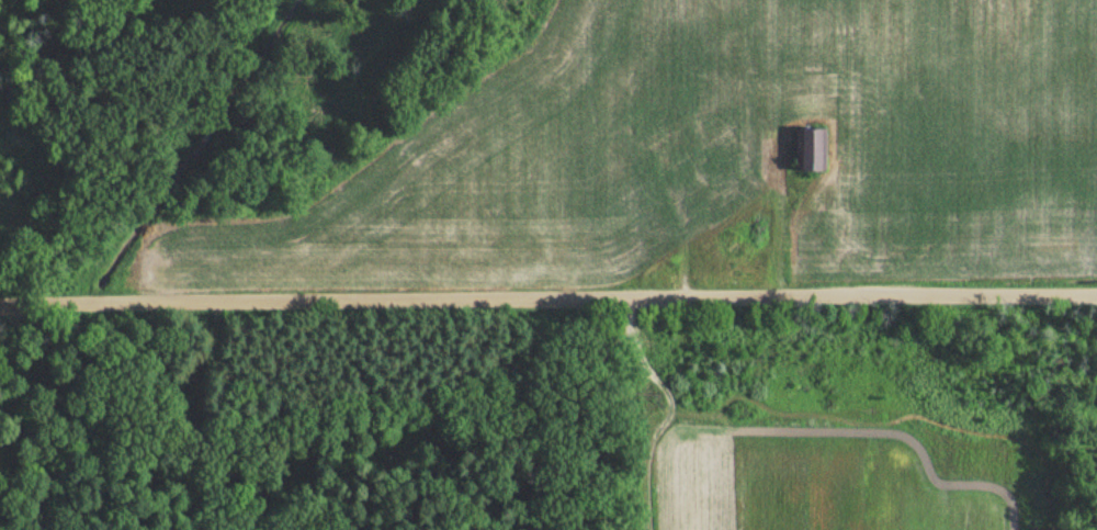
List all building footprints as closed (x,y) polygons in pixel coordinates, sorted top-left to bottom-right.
[(825,133),(825,177),(794,177),(795,133),(825,133)]
